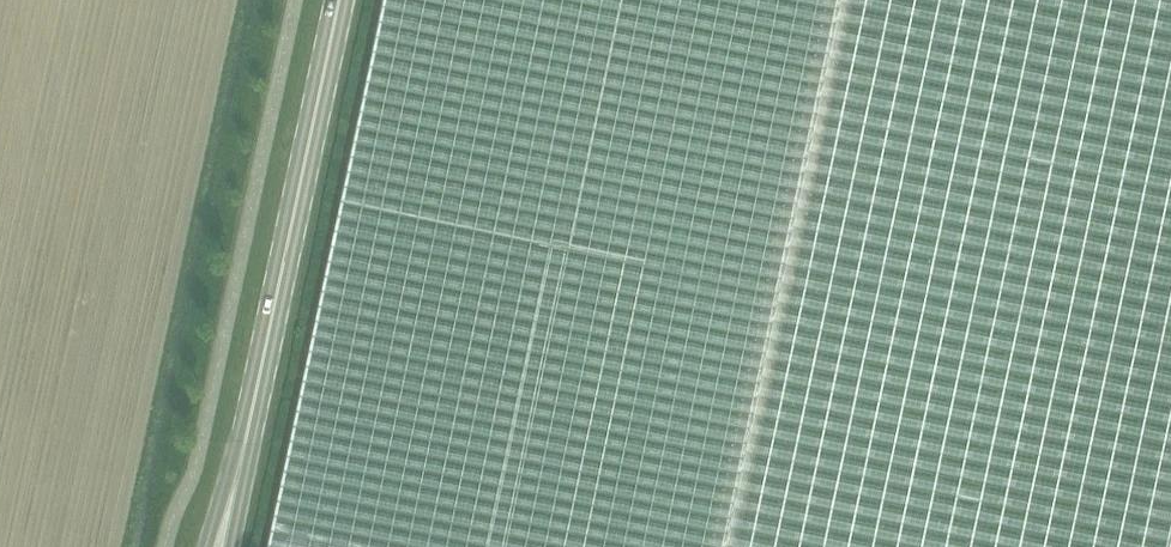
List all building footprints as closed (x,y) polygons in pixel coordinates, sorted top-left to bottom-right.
[(1170,540),(1170,0),(386,0),(269,546),(1170,546),(1170,540)]
